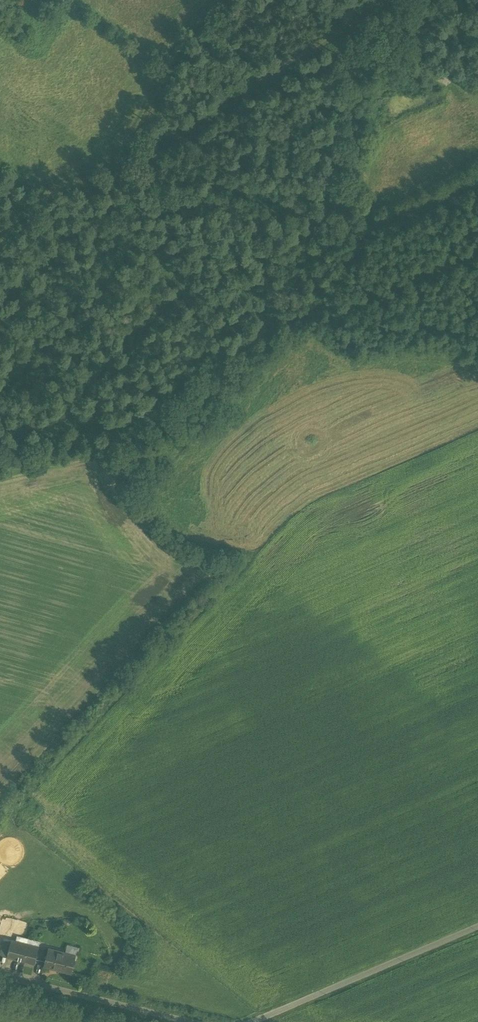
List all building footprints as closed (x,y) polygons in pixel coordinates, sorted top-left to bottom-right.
[(5,938),(1,954),(35,962),(39,947),(5,938)] [(48,948),(44,966),(72,972),(76,955),(48,948)]
